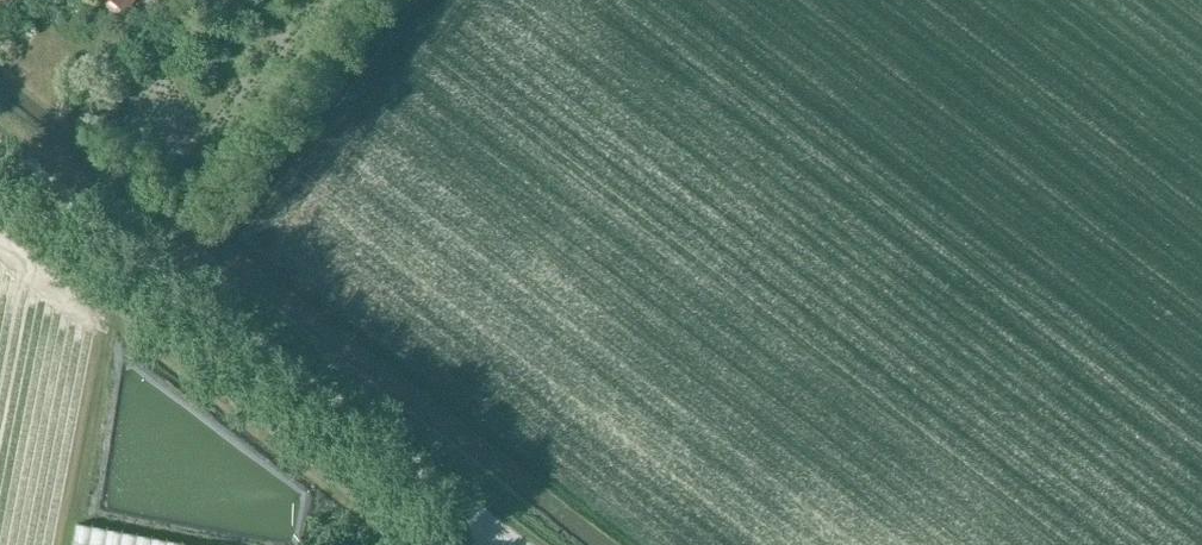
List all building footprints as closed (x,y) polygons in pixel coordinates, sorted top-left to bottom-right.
[(124,14),(134,0),(107,0),(124,14)] [(72,527),(69,544),(169,544),(72,527)]
